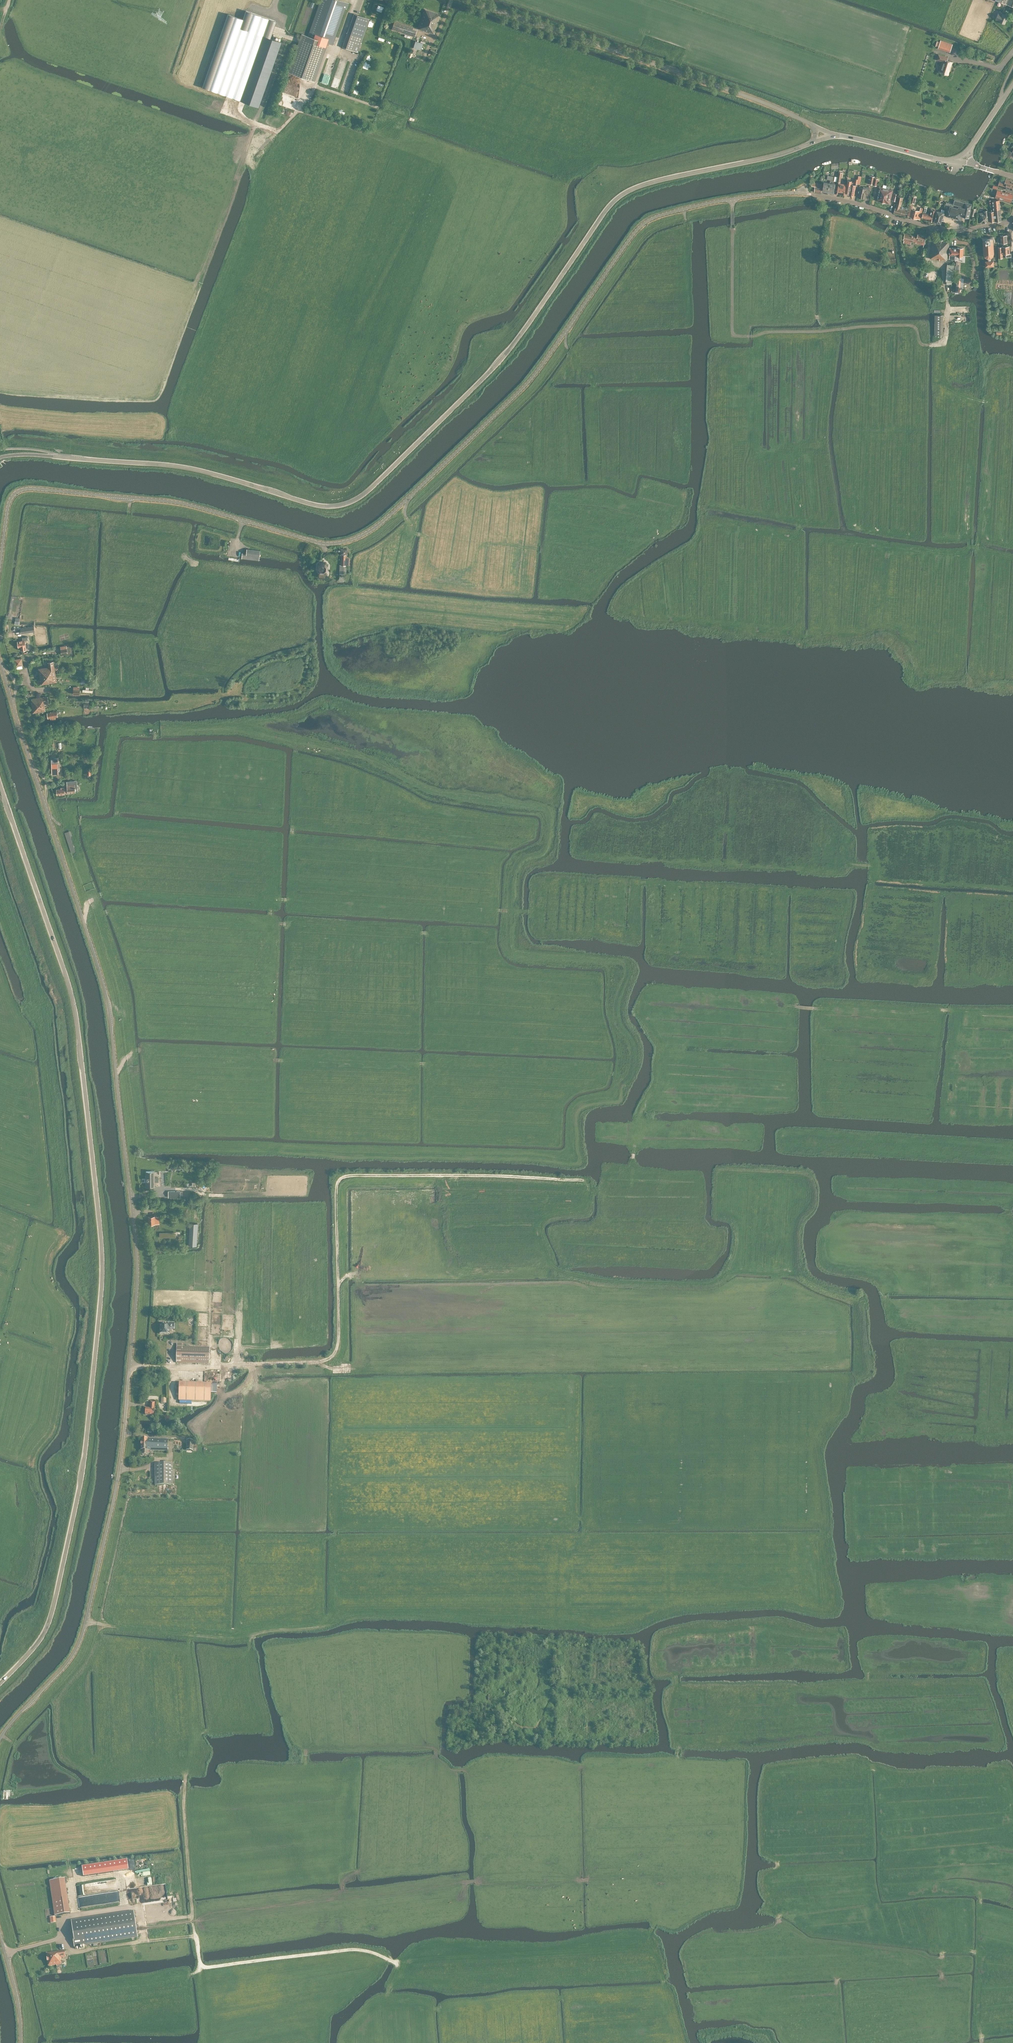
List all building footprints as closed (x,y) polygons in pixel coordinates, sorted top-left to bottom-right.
[(313,80),(326,42),(332,44),(345,8),(347,8),(349,3),(341,0),(320,0),(308,36),(302,34),(299,43),(289,72),(313,80)] [(429,32),(434,33),(440,14),(425,8),(418,29),(429,32)] [(228,14),(202,86),(227,94),(245,101),(259,106),(281,42),(269,38),(275,21),(247,11),(246,10),(243,19),(228,14)] [(1002,13),(1002,14),(998,12),(995,19),(999,21),(1004,24),(1008,16),(1002,13)] [(342,46),(357,52),(369,19),(354,13),(342,46)] [(391,29),(415,37),(417,28),(400,22),(394,20),(391,29)] [(941,40),(938,48),(950,51),(952,43),(941,40)] [(423,43),(415,41),(413,47),(421,50),(423,43)] [(940,67),(942,67),(940,72),(948,74),(952,61),(947,60),(948,57),(938,54),(937,59),(942,61),(940,67)] [(1012,190),(1012,187),(1012,181),(1006,178),(1004,183),(999,181),(998,186),(1012,190)] [(849,193),(849,195),(854,195),(855,188),(857,188),(857,185),(856,185),(851,184),(852,181),(847,180),(845,192),(849,193)] [(814,191),(821,192),(822,184),(812,183),(811,186),(815,186),(814,191)] [(846,184),(839,183),(839,187),(838,187),(837,193),(845,194),(846,184)] [(857,196),(865,198),(866,194),(867,195),(869,188),(863,186),(863,188),(859,187),(857,196)] [(876,200),(883,201),(886,188),(879,186),(876,200)] [(886,188),(883,201),(889,203),(893,189),(886,188)] [(995,197),(1003,199),(1005,192),(997,190),(995,197)] [(1005,192),(1003,199),(1011,201),(1012,194),(1005,192)] [(894,212),(905,216),(906,213),(908,214),(909,207),(907,207),(900,206),(901,204),(903,197),(898,196),(897,200),(896,203),(897,203),(896,207),(895,207),(894,212)] [(945,208),(947,209),(946,215),(951,216),(959,218),(962,219),(962,216),(969,217),(971,209),(970,209),(972,203),(965,202),(954,199),(953,204),(946,202),(945,208)] [(908,214),(908,216),(911,217),(910,217),(916,219),(917,218),(920,219),(923,208),(920,207),(920,211),(912,209),(913,205),(911,205),(910,208),(909,207),(908,214)] [(929,220),(933,221),(936,210),(931,209),(930,214),(925,213),(926,209),(924,208),(922,217),(925,218),(926,219),(928,219),(929,219),(929,220)] [(944,214),(946,215),(947,209),(945,208),(944,210),(942,209),(941,211),(937,210),(934,221),(941,223),(941,220),(942,217),(943,217),(944,214)] [(989,211),(990,221),(995,221),(996,221),(1001,220),(1000,209),(993,209),(991,209),(991,211),(989,211)] [(988,210),(983,210),(983,212),(979,213),(979,223),(989,221),(988,212),(988,210)] [(913,242),(913,241),(916,242),(916,243),(924,244),(926,236),(918,234),(917,236),(914,236),(914,235),(904,233),(903,239),(913,242)] [(1000,237),(998,237),(998,243),(1003,242),(1003,246),(1002,246),(998,247),(999,258),(1003,258),(1002,253),(1006,253),(1006,256),(1011,256),(1011,253),(1010,253),(1009,246),(1007,246),(1007,242),(1007,235),(1000,235),(1000,237)] [(993,255),(994,252),(993,237),(989,237),(983,238),(984,252),(985,256),(988,257),(988,261),(985,261),(985,266),(986,266),(986,267),(993,266),(994,266),(993,260),(993,255)] [(930,258),(942,260),(942,259),(947,260),(949,240),(933,238),(930,258)] [(957,256),(963,256),(963,248),(957,247),(957,248),(949,247),(949,254),(949,259),(951,259),(955,259),(955,255),(957,255),(957,256)] [(946,284),(951,284),(951,281),(953,282),(954,264),(947,263),(945,281),(947,281),(946,284)] [(935,335),(943,335),(943,315),(935,314),(935,335)] [(245,555),(245,553),(242,553),(241,558),(259,560),(259,557),(260,550),(246,549),(246,555),(245,555)] [(318,578),(325,578),(325,573),(324,573),(324,572),(327,569),(328,565),(325,562),(321,561),(317,564),(317,568),(320,572),(320,573),(318,572),(318,578)] [(18,647),(21,646),(21,650),(26,649),(25,646),(26,646),(25,640),(28,639),(27,636),(22,637),(22,640),(17,641),(18,647)] [(40,680),(41,680),(41,684),(57,681),(53,661),(47,662),(48,667),(38,668),(40,680)] [(29,702),(31,711),(44,709),(43,702),(47,701),(46,695),(38,696),(30,698),(30,701),(29,702)] [(50,718),(51,720),(56,719),(55,717),(58,717),(56,711),(47,713),(48,718),(50,718)] [(57,737),(58,745),(65,744),(64,736),(57,737)] [(68,792),(75,792),(77,791),(76,780),(66,781),(67,788),(64,788),(63,788),(63,787),(61,787),(62,788),(56,789),(57,794),(65,793),(64,792),(67,791),(68,792)] [(64,832),(70,852),(74,851),(69,836),(72,835),(70,830),(68,831),(64,832)] [(146,1186),(154,1186),(154,1171),(146,1171),(146,1186)] [(149,1223),(159,1223),(158,1215),(148,1216),(149,1223)] [(196,1246),(198,1223),(190,1223),(188,1245),(196,1246)] [(159,1317),(151,1316),(150,1329),(159,1329),(159,1317)] [(175,1328),(175,1323),(160,1323),(160,1334),(169,1334),(170,1328),(175,1328)] [(209,1363),(209,1347),(182,1346),(182,1343),(177,1343),(176,1362),(209,1363)] [(211,1385),(179,1384),(179,1402),(211,1403),(211,1385)] [(245,1391),(239,1398),(242,1400),(248,1393),(245,1391)] [(145,1414),(153,1415),(155,1402),(150,1402),(150,1408),(146,1408),(145,1414)] [(149,1453),(149,1450),(167,1451),(168,1439),(141,1438),(141,1450),(143,1450),(142,1455),(147,1455),(147,1453),(149,1453)] [(179,1456),(179,1470),(181,1470),(181,1474),(185,1474),(185,1464),(189,1464),(190,1457),(179,1456)] [(156,1485),(172,1484),(172,1463),(155,1463),(156,1485)] [(82,1866),(83,1876),(129,1869),(127,1859),(82,1866)] [(50,1881),(55,1915),(70,1913),(64,1878),(50,1881)] [(107,1899),(120,1897),(120,1888),(84,1892),(85,1902),(107,1899)] [(134,1912),(71,1921),(73,1935),(72,1936),(74,1946),(137,1937),(134,1912)] [(61,1957),(65,1957),(65,1950),(46,1953),(47,1957),(47,1961),(48,1961),(48,1966),(61,1964),(60,1960),(61,1960),(61,1957)]
